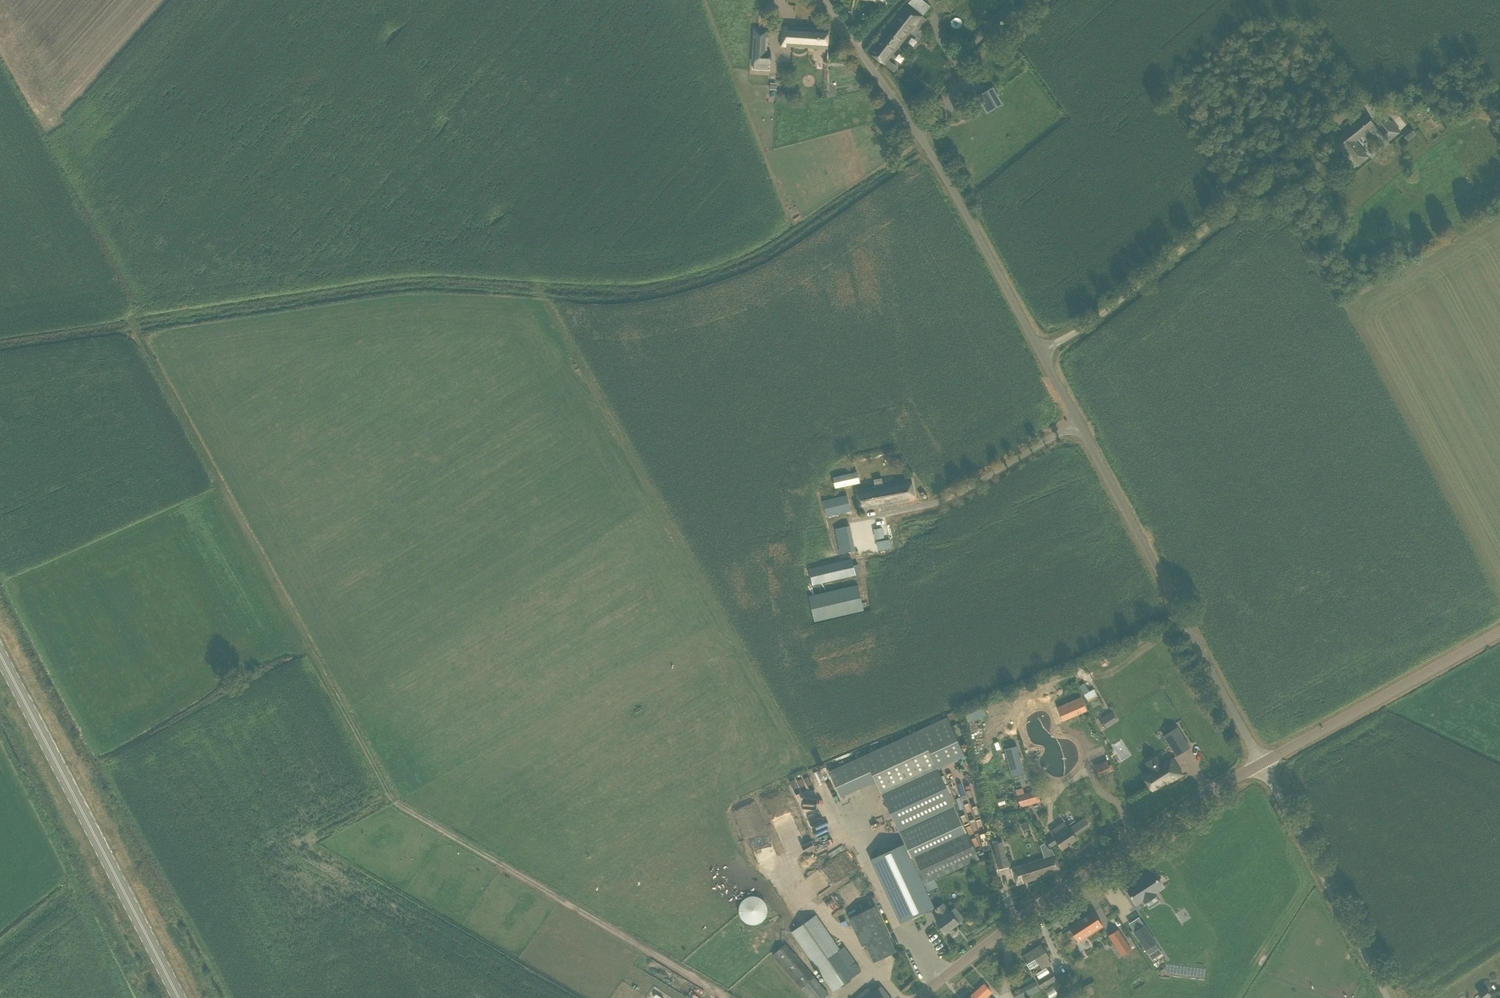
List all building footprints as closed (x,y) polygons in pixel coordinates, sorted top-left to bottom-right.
[(901,43),(915,24),(920,28),(927,19),(907,4),(875,45),(869,52),(884,64),(894,53),(901,43)] [(780,45),(826,48),(828,48),(829,29),(781,26),(780,45)] [(768,51),(769,30),(764,29),(764,31),(758,30),(758,29),(754,29),(752,63),(770,64),(771,51),(768,51)] [(891,59),(886,64),(894,73),(899,68),(891,59)] [(986,91),(977,96),(987,114),(996,108),(986,91)] [(1375,125),(1373,122),(1366,115),(1335,139),(1342,147),(1356,165),(1367,157),(1354,141),(1375,125)] [(1388,118),(1376,128),(1387,143),(1401,132),(1392,120),(1391,121),(1388,118)] [(1404,134),(1409,140),(1418,134),(1413,127),(1404,134)] [(855,472),(834,477),(836,489),(858,483),(855,472)] [(915,499),(912,479),(902,480),(883,484),(881,477),(873,479),(875,486),(856,490),(858,498),(859,508),(915,499)] [(823,500),(827,517),(851,511),(847,495),(823,500)] [(881,528),(875,530),(877,539),(883,538),(881,528)] [(852,538),(838,541),(840,553),(855,550),(852,538)] [(892,549),(890,539),(877,541),(879,552),(892,549)] [(813,585),(856,575),(856,574),(861,573),(858,564),(854,565),(852,559),(809,569),(813,585)] [(809,597),(815,621),(864,610),(858,586),(809,597)] [(1096,688),(1091,690),(1087,683),(1081,685),(1089,701),(1099,696),(1096,688)] [(1064,745),(1049,696),(1024,703),(1038,752),(1064,745)] [(1081,698),(1058,708),(1063,720),(1087,710),(1081,698)] [(1111,712),(1101,718),(1106,725),(1116,719),(1111,712)] [(1163,734),(1176,755),(1189,747),(1176,726),(1163,734)] [(938,769),(920,729),(864,755),(876,781),(882,794),(905,843),(870,859),(900,923),(912,917),(913,919),(923,914),(923,912),(934,907),(911,857),(914,855),(926,883),(979,859),(938,769)] [(1005,749),(1012,777),(1025,774),(1017,746),(1005,749)] [(1167,784),(1171,781),(1172,782),(1174,781),(1173,780),(1182,774),(1172,758),(1161,765),(1160,762),(1150,769),(1152,771),(1143,777),(1153,792),(1167,783),(1167,784)] [(959,760),(959,778),(972,778),(971,760),(959,760)] [(1106,762),(1094,766),(1098,776),(1109,772),(1106,762)] [(1020,806),(1039,801),(1036,790),(1017,796),(1020,806)] [(1053,837),(1046,841),(1050,846),(1057,842),(1062,849),(1077,839),(1075,835),(1089,825),(1084,818),(1070,828),(1068,829),(1064,822),(1050,831),(1054,838),(1053,837)] [(1027,821),(1021,823),(1023,829),(1029,826),(1027,821)] [(1002,842),(994,844),(998,859),(1000,868),(1010,866),(1008,857),(1005,857),(1002,842)] [(1055,855),(1012,869),(1017,884),(1060,871),(1055,855)] [(1153,872),(1127,889),(1137,904),(1143,900),(1145,902),(1156,895),(1154,893),(1163,887),(1153,872)] [(769,910),(769,908),(768,905),(767,902),(765,900),(763,898),(761,897),(759,896),(755,896),(752,896),(749,896),(746,898),(744,899),(742,902),(741,904),(740,907),(740,910),(740,912),(740,915),(742,917),(743,920),(745,922),(748,923),(751,924),(754,925),(756,925),(759,924),(762,922),(764,921),(766,919),(767,917),(768,913),(769,910)] [(1173,918),(1186,915),(1183,903),(1170,906),(1173,918)] [(963,919),(955,907),(949,912),(943,904),(935,910),(941,918),(936,922),(939,925),(945,933),(958,923),(963,919)] [(849,918),(861,946),(865,944),(874,962),(897,952),(875,905),(849,918)] [(1093,911),(1069,927),(1079,942),(1103,926),(1093,911)] [(851,966),(816,915),(791,932),(832,991),(861,971),(856,963),(851,966)] [(1144,925),(1134,932),(1145,949),(1155,942),(1144,925)] [(1109,935),(1122,956),(1131,950),(1118,929),(1109,935)] [(829,994),(786,943),(772,955),(810,997),(823,997),(829,994)] [(1022,956),(1026,963),(1030,969),(1039,963),(1041,967),(1051,960),(1046,953),(1041,945),(1022,956)] [(1159,948),(1149,954),(1152,959),(1162,953),(1159,948)] [(1052,972),(1038,981),(1042,988),(1056,979),(1052,972)] [(1036,982),(1013,993),(1015,997),(1026,997),(1040,991),(1036,982)] [(991,992),(984,984),(968,997),(985,997),(991,992)] [(886,992),(880,985),(871,993),(867,987),(854,997),(891,997),(886,992)]
